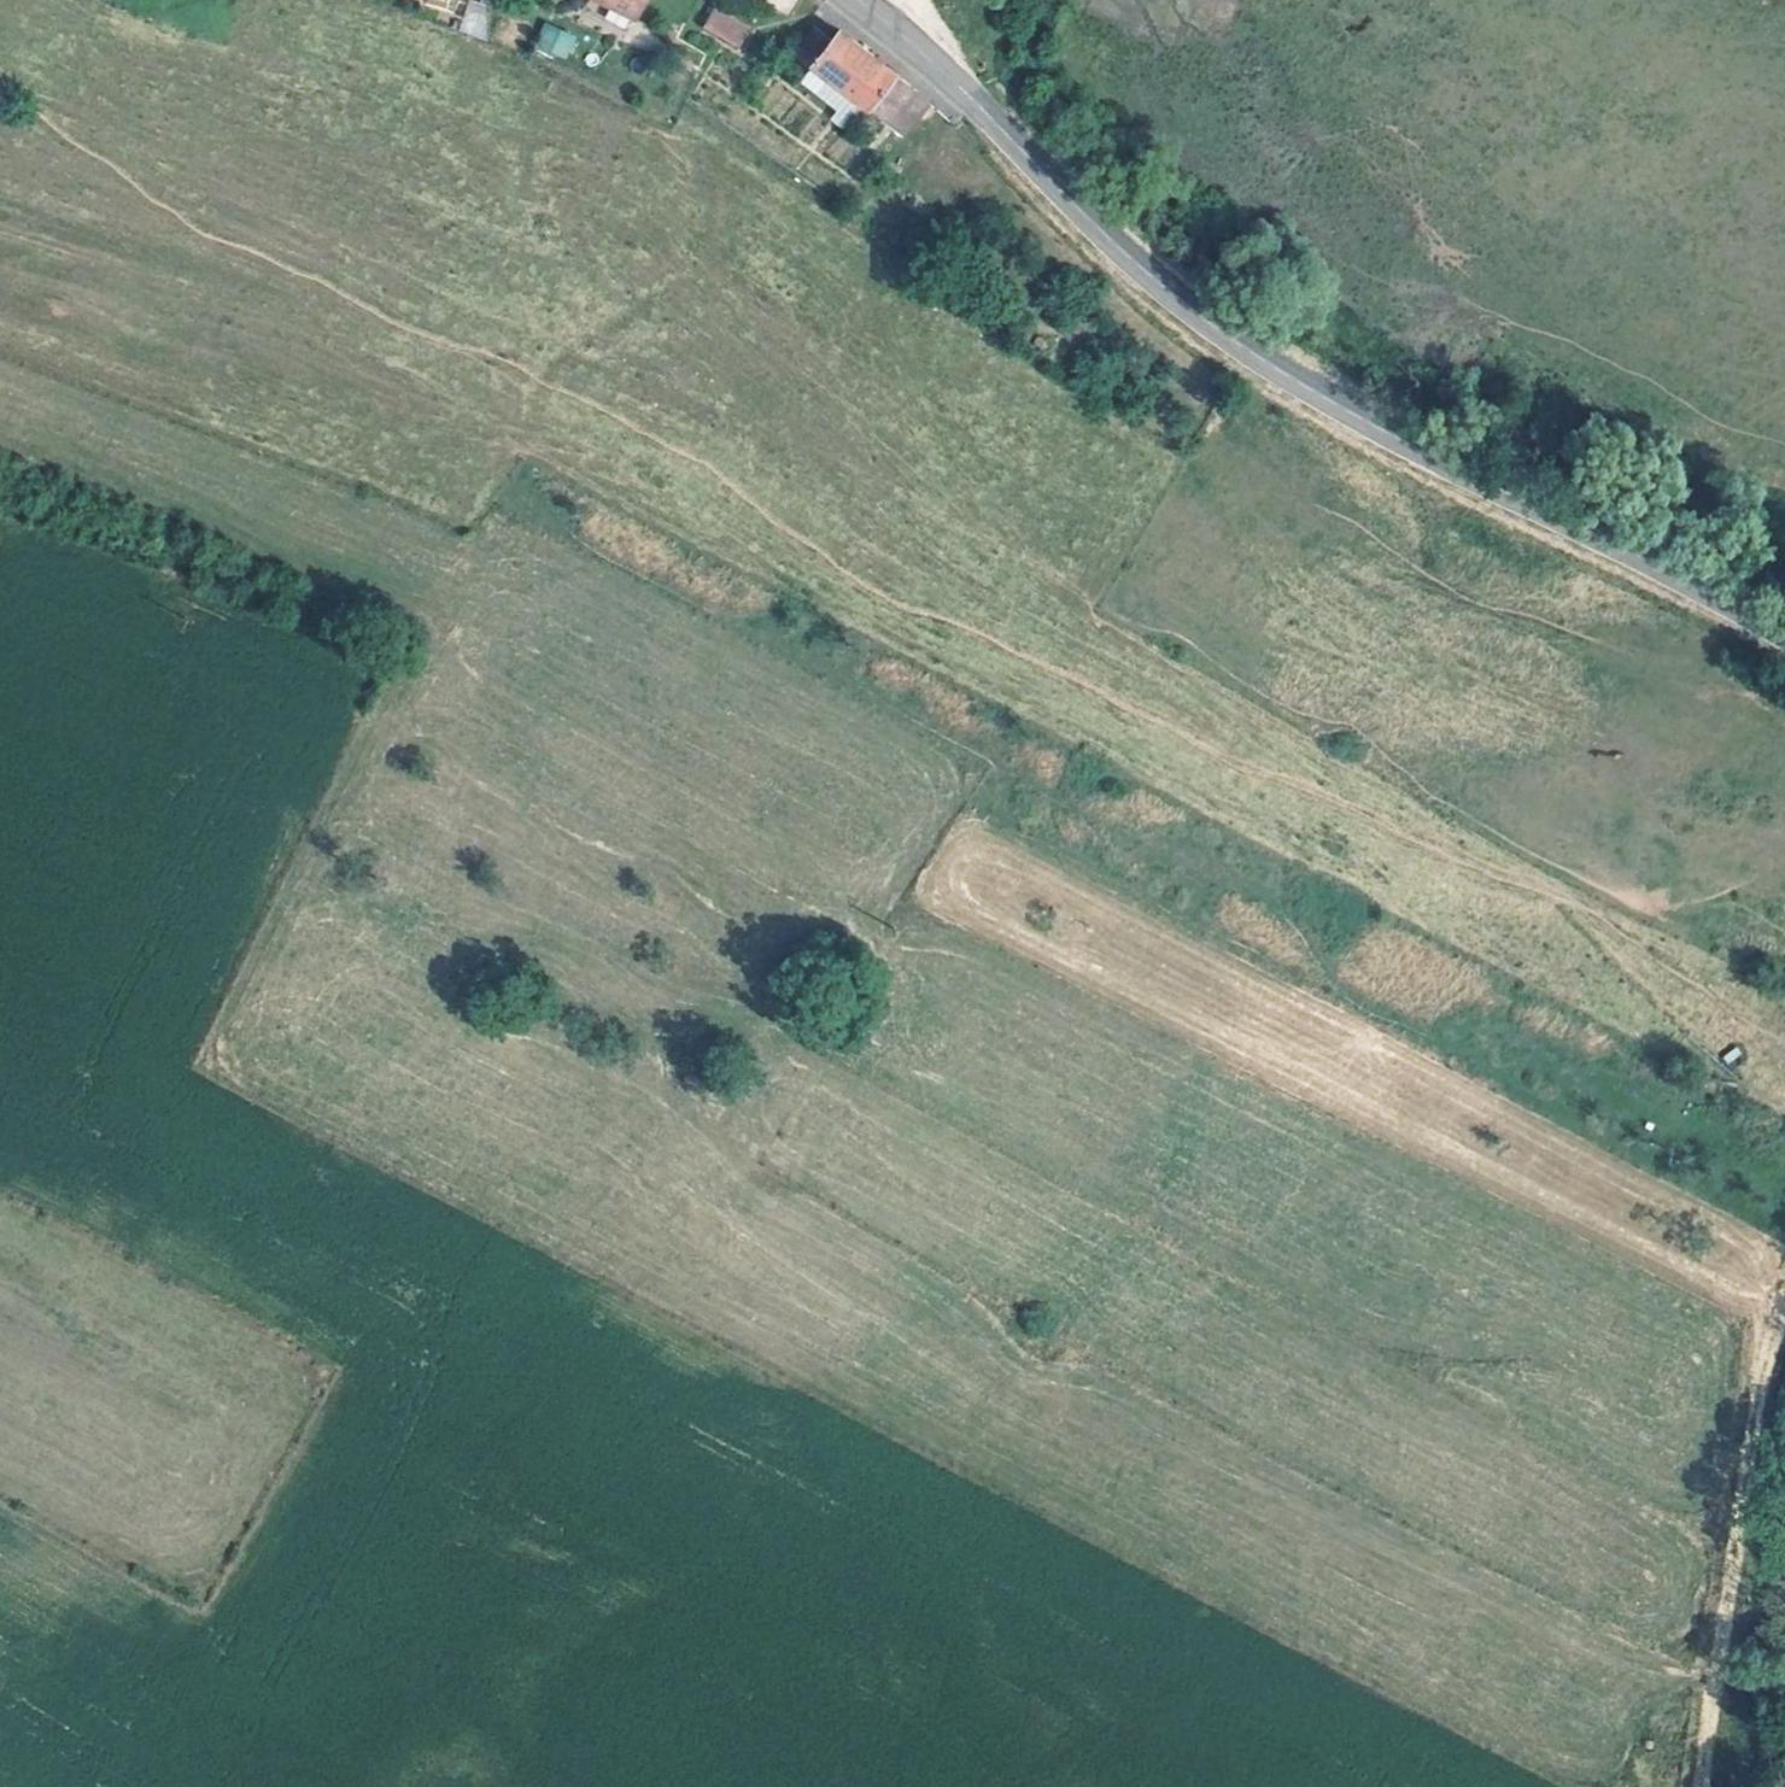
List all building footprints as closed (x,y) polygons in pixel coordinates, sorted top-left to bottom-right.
[(645,0),(604,0),(636,16),(645,0)] [(464,1),(461,35),(487,37),(490,3),(464,1)] [(712,9),(702,27),(741,47),(751,29),(712,9)] [(535,52),(569,60),(575,32),(541,24),(535,52)] [(891,121),(917,89),(842,33),(835,42),(818,29),(798,56),(812,67),(814,65),(815,63),(891,121)] [(917,89),(891,121),(907,133),(932,100),(917,89)]
